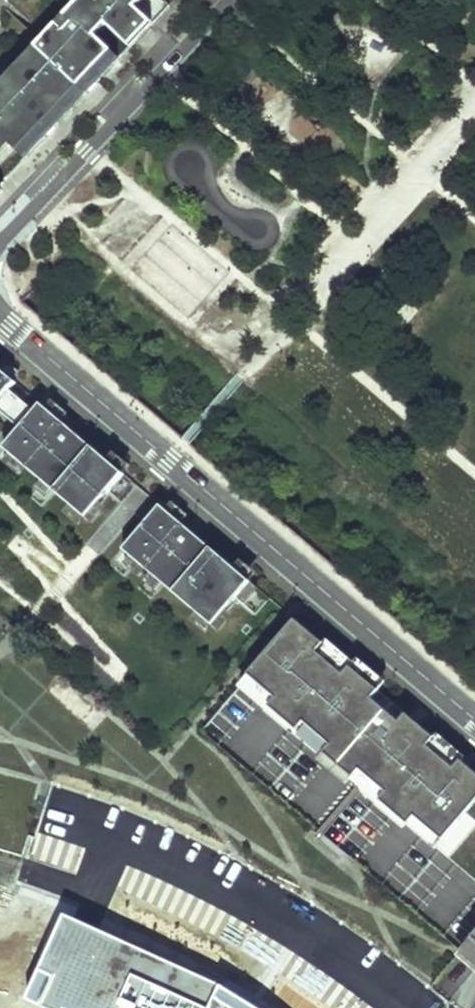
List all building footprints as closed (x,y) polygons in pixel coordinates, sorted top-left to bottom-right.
[(1,138),(24,160),(169,6),(163,0),(59,0),(58,1),(70,13),(0,87),(0,139),(1,138)] [(1,185),(24,160),(1,138),(0,139),(0,182),(1,185)] [(10,424),(25,407),(9,394),(15,386),(0,373),(0,416),(10,424)] [(33,414),(19,431),(3,451),(86,521),(123,477),(68,431),(40,407),(33,414)] [(25,407),(10,424),(19,431),(33,414),(25,407)] [(190,531),(160,506),(123,550),(213,626),(251,582),(190,531)] [(421,725),(419,728),(412,722),(393,705),(395,702),(297,619),(244,681),(474,879),(474,771),(421,725)] [(463,951),(474,961),(474,936),(463,951)]
